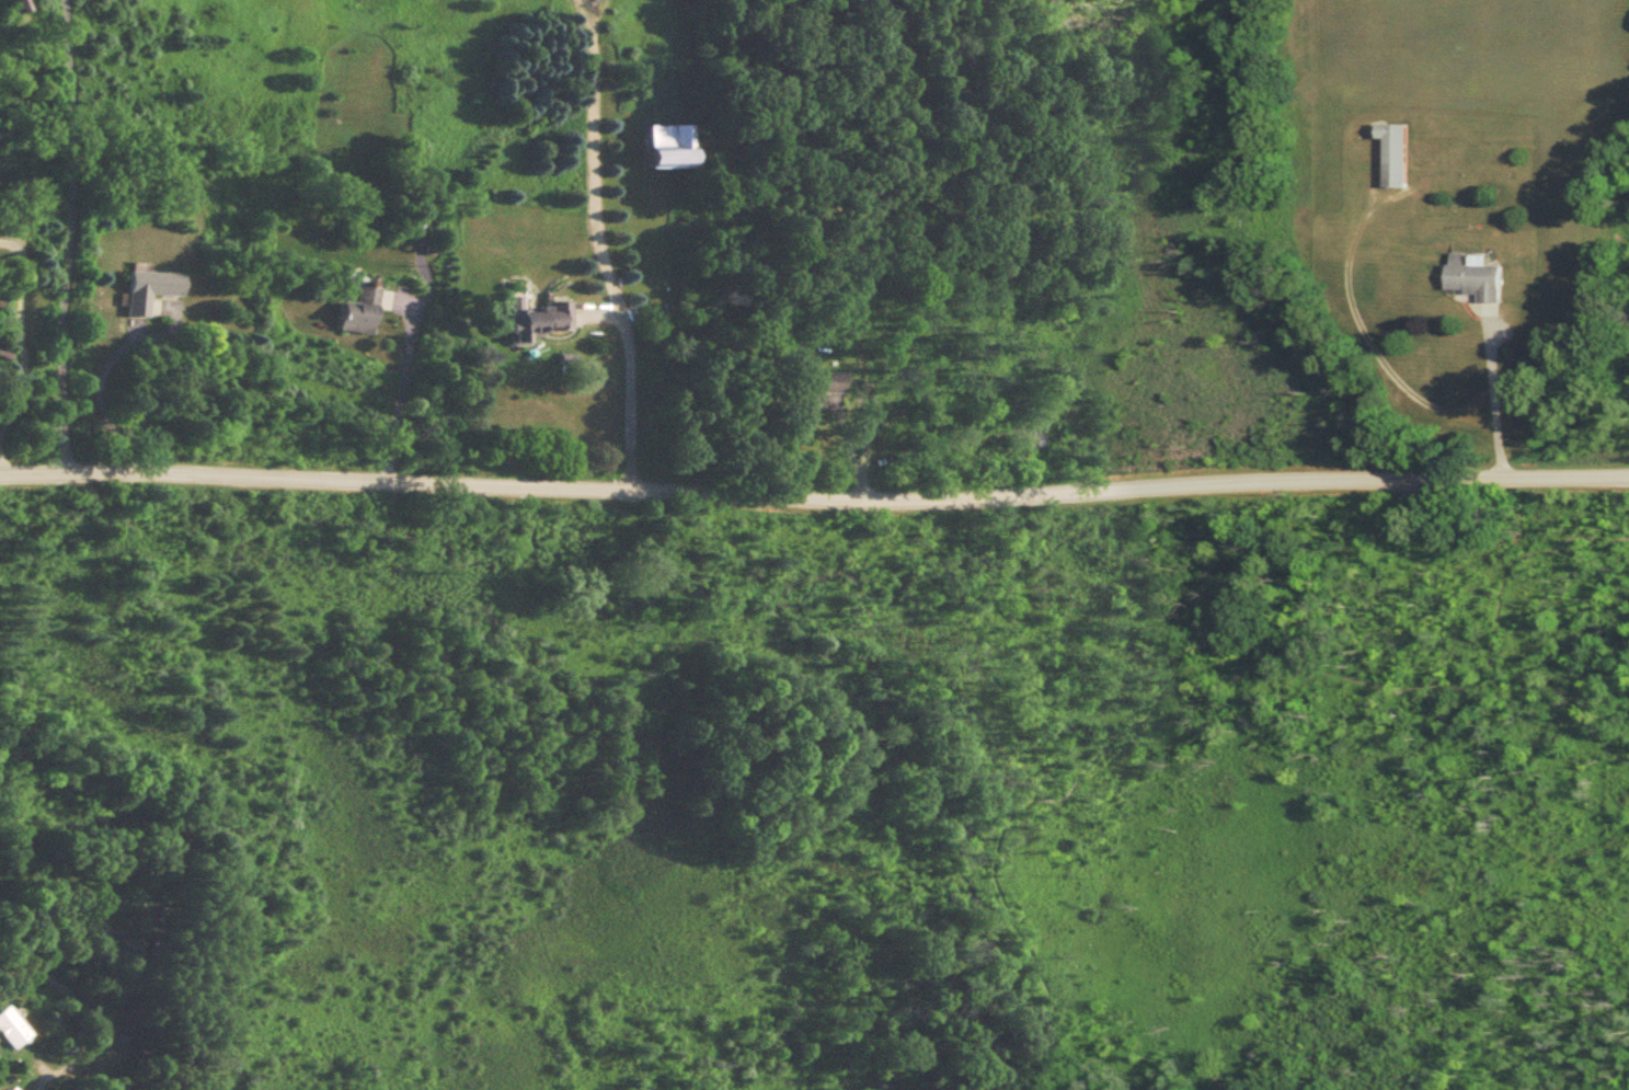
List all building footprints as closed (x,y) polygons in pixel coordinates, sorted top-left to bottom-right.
[(681,126),(637,126),(638,170),(681,170),(681,126)] [(1386,140),(1386,189),(1408,189),(1408,126),(1378,126),(1378,140),(1386,140)] [(1472,267),(1448,267),(1448,293),(1480,293),(1480,305),(1503,305),(1503,266),(1472,266),(1472,267)] [(127,318),(150,319),(151,296),(183,297),(184,273),(128,271),(127,318)] [(350,305),(336,303),(331,331),(367,337),(373,291),(352,288),(350,305)] [(568,334),(568,304),(523,304),(523,298),(503,298),(504,347),(532,346),(531,334),(568,334)] [(841,376),(797,374),(796,392),(800,392),(799,413),(822,414),(823,395),(840,395),(841,376)] [(3,1007),(0,1009),(0,1035),(15,1049),(30,1034),(3,1007)]
